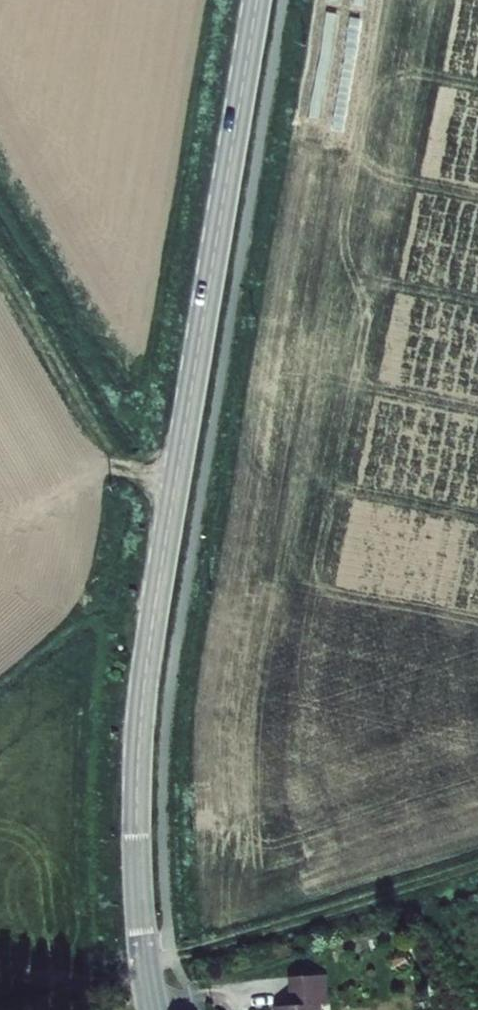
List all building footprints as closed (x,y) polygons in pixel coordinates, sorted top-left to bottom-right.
[(329,980),(293,982),(295,1009),(324,1009),(332,1009),(329,980)]
